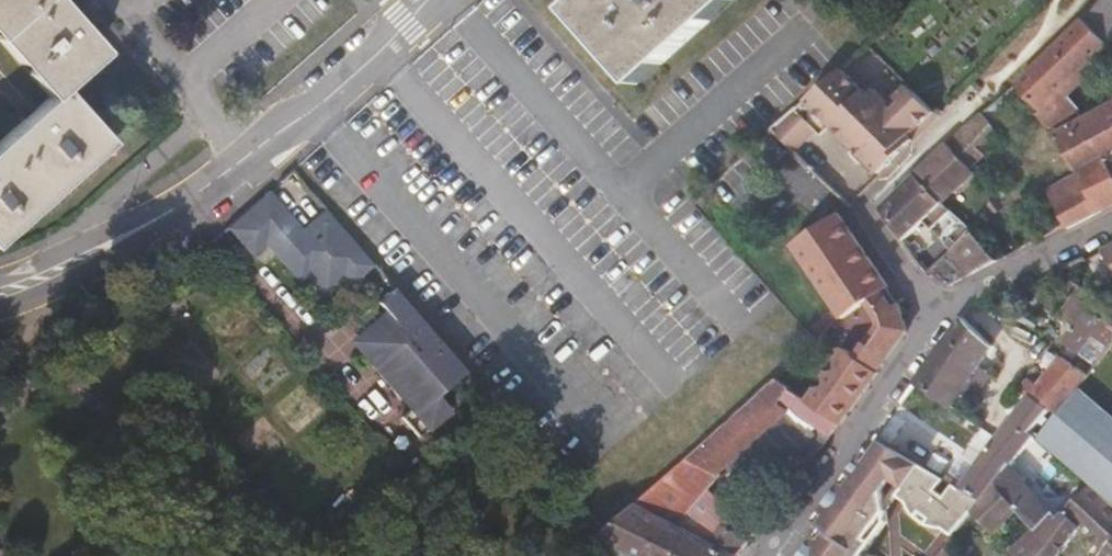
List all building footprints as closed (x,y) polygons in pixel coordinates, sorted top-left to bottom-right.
[(46,97),(33,108),(24,116),(0,137),(0,232),(104,141),(57,87),(100,50),(57,0),(0,0),(0,45),(46,97)] [(575,24),(641,99),(736,16),(722,0),(603,0),(575,24)] [(1049,58),(1018,91),(1043,117),(1066,93),(1111,44),(1111,0),(1103,0),(1049,58)] [(846,72),(792,119),(777,133),(799,154),(831,122),(861,154),(856,158),(875,178),(880,174),(883,177),(914,147),(910,143),(939,115),(917,92),(896,111),(881,96),(876,101),(846,72)] [(1084,125),(1066,93),(1043,117),(1041,120),(1084,179),(1104,212),(1111,208),(1111,172),(1107,165),(1111,162),(1111,107),(1084,125)] [(914,147),(943,119),(939,115),(910,143),(914,147)] [(943,201),(1001,135),(985,116),(965,131),(919,177),(943,201)] [(927,220),(943,201),(919,177),(901,195),(925,221),(932,229),(935,226),(927,220)] [(1068,226),(1070,230),(1104,212),(1084,179),(1051,196),(1068,226)] [(925,221),(901,195),(885,211),(912,252),(932,229),(925,221)] [(273,211),(262,200),(231,228),(254,254),(267,242),(300,280),(307,274),(326,293),(345,275),(351,282),(373,261),(329,212),(306,233),(280,204),(273,211)] [(819,393),(808,407),(841,426),(910,333),(907,326),(905,319),(901,309),(897,312),(886,296),(891,292),(841,219),(795,250),(845,324),(867,308),(875,303),(886,319),(878,325),(880,332),(863,352),(866,359),(861,365),(847,354),(836,367),(838,375),(830,376),(825,383),(827,392),(819,393)] [(949,285),(1000,260),(979,236),(934,276),(949,285)] [(442,396),(469,372),(398,290),(380,305),(388,314),(355,342),(417,412),(408,420),(426,440),(457,413),(442,396)] [(1093,306),(1097,301),(1083,290),(1061,317),(1075,328),(1093,306)] [(867,308),(878,325),(886,319),(875,303),(867,308)] [(1111,339),(1111,321),(1093,306),(1075,328),(1062,344),(1077,352),(1098,327),(1111,339)] [(1000,341),(1009,328),(979,307),(970,321),(1000,341)] [(976,372),(991,349),(962,320),(914,386),(951,408),(960,395),(976,372)] [(1094,364),(1111,342),(1111,339),(1098,327),(1077,352),(1094,364)] [(1049,412),(1053,415),(1087,373),(1064,357),(1041,387),(1030,379),(1021,391),(1032,399),(1049,412)] [(978,408),(991,382),(976,372),(960,395),(978,408)] [(750,545),(734,534),(747,518),(712,491),(719,483),(717,482),(729,471),(778,425),(788,415),(777,409),(790,397),(776,387),(608,538),(642,555),(742,555),(750,545)] [(1036,439),(1090,487),(1111,505),(1111,415),(1082,389),(1036,439)] [(818,431),(831,439),(841,426),(808,407),(790,397),(777,409),(788,415),(818,431)] [(1049,412),(1032,399),(961,487),(990,506),(1000,496),(1018,516),(1038,537),(1058,518),(1029,487),(1011,468),(1035,438),(1031,434),(1049,412)] [(809,443),(818,431),(788,415),(778,425),(809,443)] [(769,496),(809,443),(778,425),(729,471),(769,496)] [(822,450),(831,439),(818,431),(809,443),(822,450)] [(990,506),(961,487),(878,436),(843,485),(890,524),(890,510),(883,499),(895,481),(906,489),(901,497),(915,508),(916,516),(920,525),(928,531),(935,534),(947,536),(954,543),(975,519),(990,506)] [(782,504),(822,450),(809,443),(769,496),(782,504)] [(1064,512),(1035,481),(1029,487),(1058,518),(1064,512)] [(890,524),(843,485),(816,522),(826,531),(808,555),(814,555),(832,539),(847,555),(869,555),(890,524)] [(1106,554),(1104,555),(1111,555),(1111,505),(1090,487),(1064,512),(1058,518),(1038,537),(1056,555),(1067,555),(1081,535),(1106,554)] [(1018,516),(1000,496),(990,506),(975,519),(994,537),(1018,516)] [(1038,537),(1018,555),(1056,555),(1038,537)] [(832,539),(814,555),(847,555),(832,539)]
